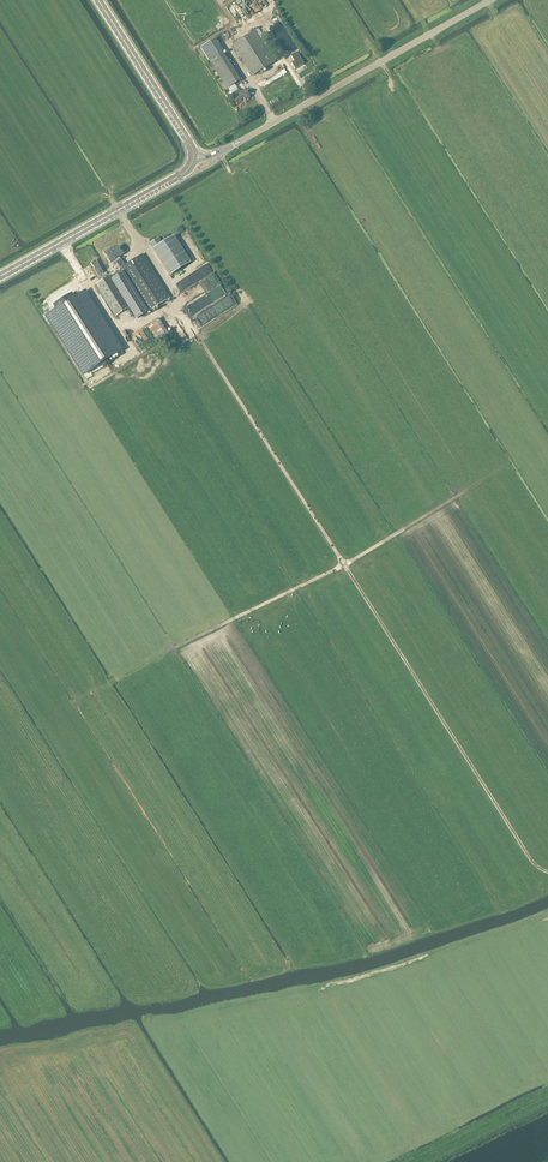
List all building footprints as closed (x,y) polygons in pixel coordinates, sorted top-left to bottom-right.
[(252,76),(275,62),(255,31),(232,46),(252,76)] [(227,89),(241,81),(214,39),(201,48),(227,89)] [(291,63),(295,69),(298,68),(304,64),(297,52),(291,56),(294,62),(291,63)] [(238,106),(250,98),(245,90),(232,97),(238,106)] [(150,244),(170,275),(191,262),(174,236),(162,244),(158,238),(150,244)] [(110,248),(104,252),(111,262),(115,259),(121,269),(125,266),(119,257),(123,254),(118,246),(111,251),(110,248)] [(121,269),(120,269),(121,270),(111,276),(131,307),(130,307),(137,319),(170,298),(143,255),(125,266),(121,269)] [(101,275),(106,272),(98,260),(93,263),(101,275)] [(111,275),(96,285),(116,316),(130,307),(131,307),(111,276),(111,275)] [(57,309),(47,316),(84,375),(123,350),(86,291),(75,298),(72,293),(55,305),(57,309)]
